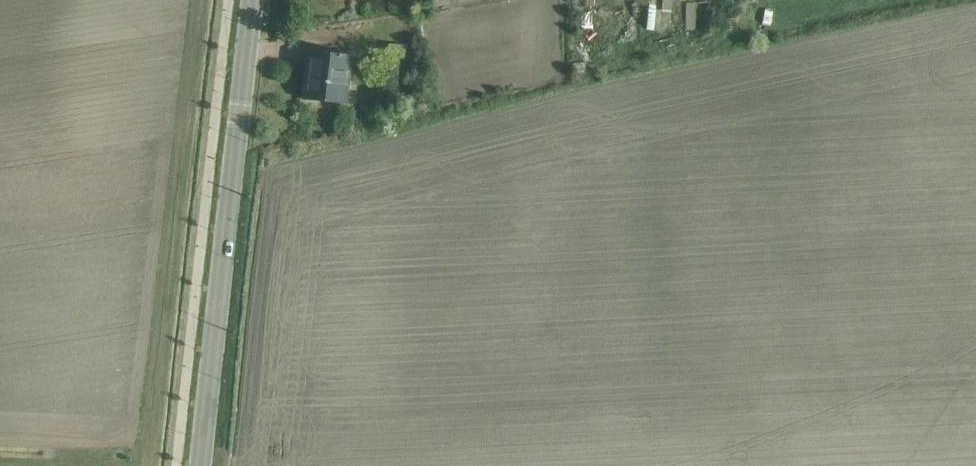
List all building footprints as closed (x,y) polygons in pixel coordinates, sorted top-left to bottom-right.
[(685,20),(684,1),(672,2),(673,21),(685,20)] [(308,52),(303,99),(347,104),(352,57),(308,52)]
